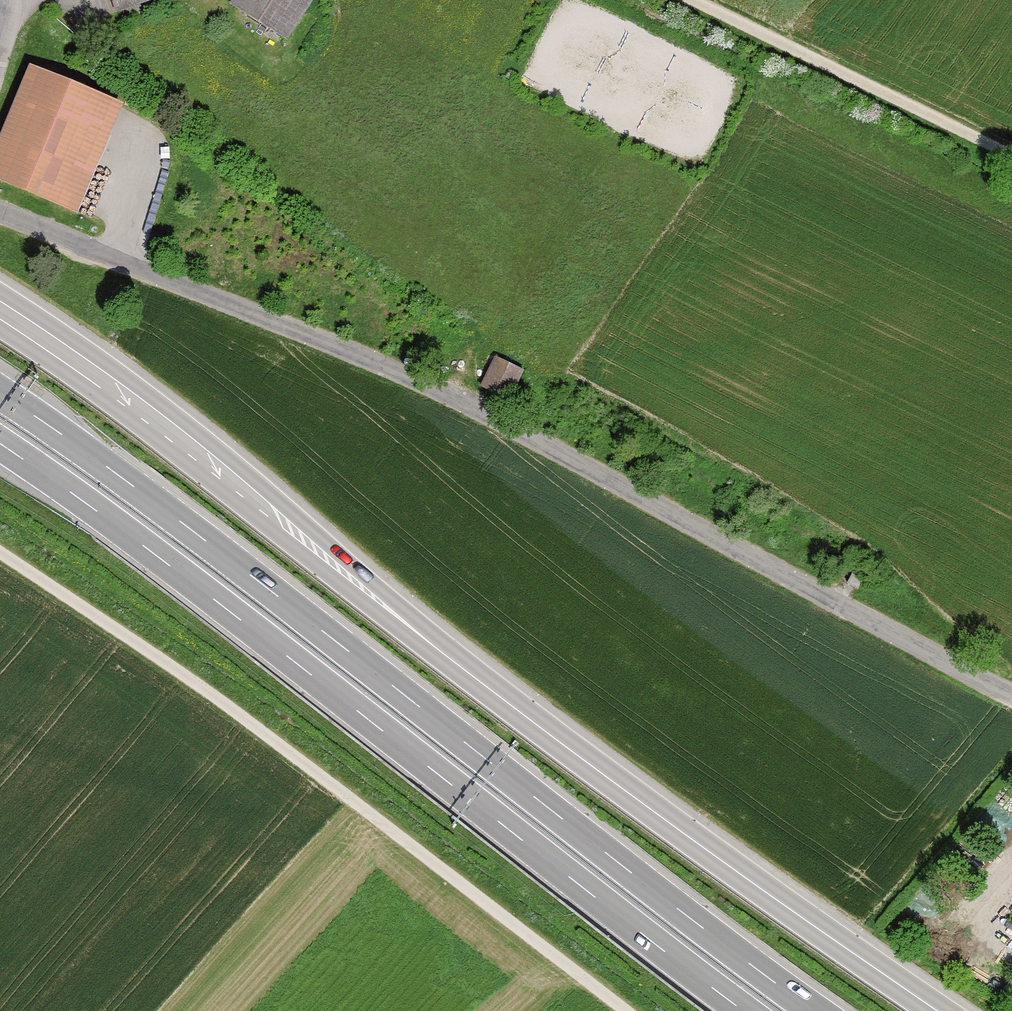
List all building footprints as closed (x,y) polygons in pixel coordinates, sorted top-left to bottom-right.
[(234,2),(287,35),(309,0),(236,0),(234,2)] [(79,213),(122,111),(32,73),(0,148),(0,180),(79,213)]
